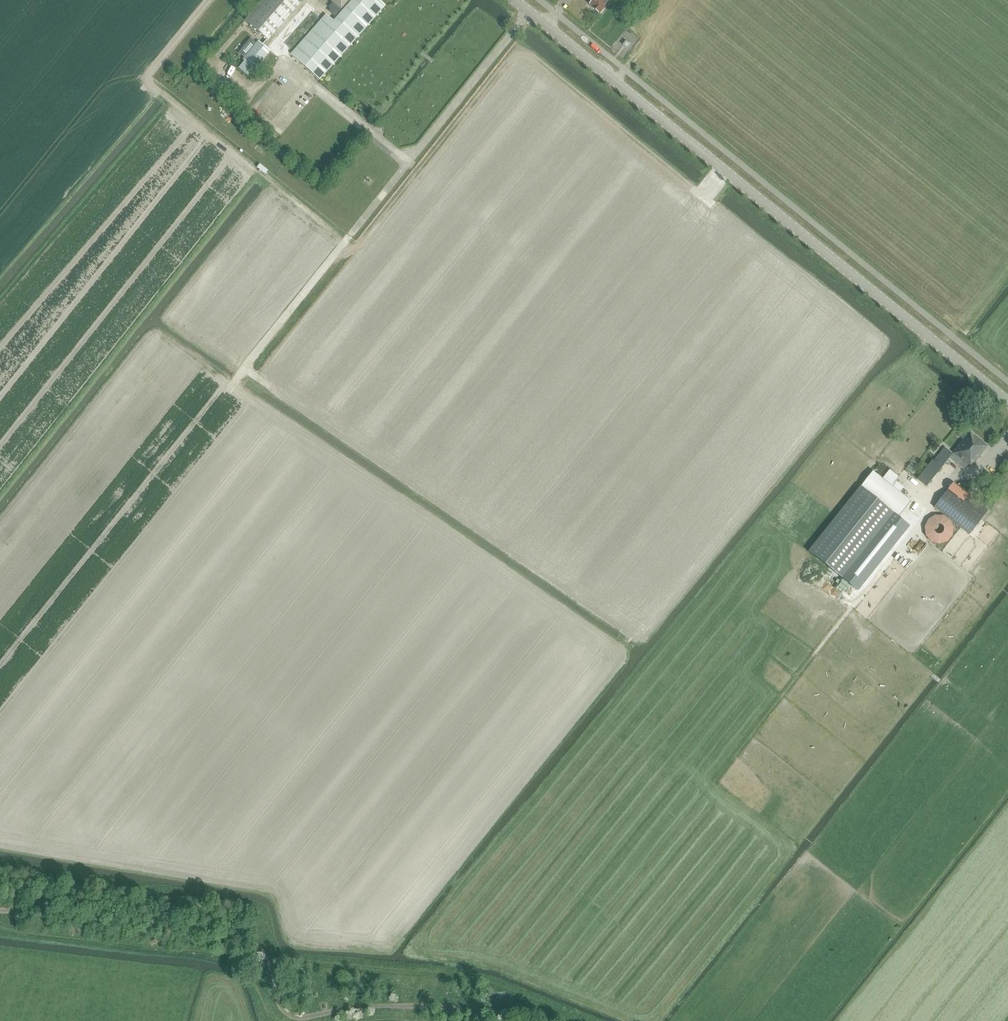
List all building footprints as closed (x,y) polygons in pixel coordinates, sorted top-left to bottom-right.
[(265,1),(246,22),(269,42),(287,21),(301,6),(294,0),(266,0),(265,1)] [(334,23),(327,17),(292,56),(321,81),(386,7),(377,0),(355,0),(334,23)] [(334,4),(330,9),(332,11),(330,13),(335,18),(337,15),(339,16),(341,13),(340,12),(341,11),(351,0),(329,0),(334,4)] [(592,1),(589,4),(593,7),(592,8),(599,14),(611,0),(590,0),(592,1)] [(245,62),(255,70),(270,53),(259,45),(245,62)] [(933,460),(918,479),(927,485),(941,467),(949,458),(956,463),(964,469),(969,469),(971,466),(974,462),(987,445),(970,431),(952,453),(947,449),(936,462),(933,460)] [(873,472),(809,552),(841,578),(837,584),(853,596),(857,591),(860,593),(925,512),(916,505),(915,506),(873,472)] [(946,490),(962,502),(968,494),(953,482),(946,490)] [(947,491),(934,508),(970,535),(982,520),(982,519),(947,491)]
